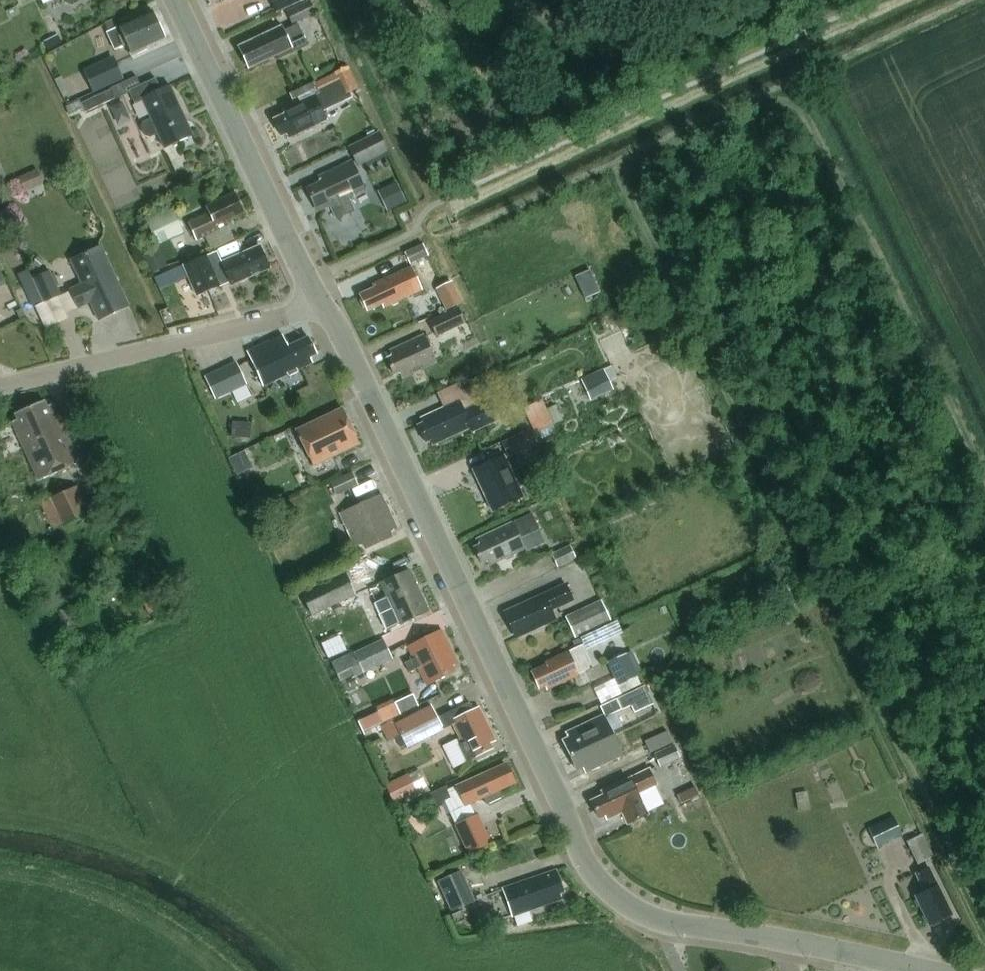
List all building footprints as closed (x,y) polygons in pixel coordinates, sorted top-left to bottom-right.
[(284,26),(241,46),(248,60),(255,56),(259,64),(279,55),(281,59),(310,45),(300,24),(319,15),(312,0),(288,11),(295,26),(286,30),(284,26)] [(302,0),(270,0),(276,12),(302,0)] [(148,46),(167,37),(159,21),(159,19),(157,15),(155,13),(154,12),(120,27),(117,19),(106,23),(110,32),(118,49),(129,44),(135,55),(149,49),(148,46)] [(61,31),(54,34),(59,46),(67,43),(61,31)] [(116,63),(86,77),(94,94),(124,80),(116,63)] [(337,73),(315,83),(319,91),(340,80),(343,87),(347,94),(350,92),(359,88),(349,67),(349,66),(336,72),(337,73)] [(83,102),(81,103),(85,111),(85,112),(86,113),(87,112),(131,92),(136,103),(144,99),(153,118),(143,122),(141,127),(145,136),(150,138),(160,134),(166,148),(195,135),(172,86),(163,90),(158,77),(143,84),(139,76),(83,102)] [(289,113),(276,119),(284,135),(290,133),(292,137),(306,130),(309,131),(315,128),(316,126),(328,120),(316,95),(287,109),(289,113)] [(381,132),(350,148),(359,167),(390,151),(381,132)] [(354,211),(348,197),(366,189),(353,161),(321,176),(324,182),(309,189),(317,205),(322,203),(325,208),(334,204),(341,218),(354,211)] [(44,184),(38,170),(19,178),(25,192),(44,184)] [(397,182),(378,191),(388,212),(391,210),(407,203),(399,186),(397,182)] [(190,222),(198,240),(230,225),(228,221),(246,212),(237,193),(208,207),(211,212),(190,222)] [(174,209),(147,222),(159,246),(185,233),(174,209)] [(410,250),(405,252),(411,264),(429,256),(423,244),(410,250)] [(232,284),(272,267),(263,246),(224,262),(219,251),(186,265),(199,295),(231,282),(232,284)] [(71,290),(80,308),(93,302),(101,320),(131,305),(103,247),(73,261),(84,284),(71,290)] [(159,247),(144,254),(153,274),(155,273),(155,274),(160,271),(160,270),(168,267),(163,255),(159,247)] [(38,256),(34,260),(41,266),(45,261),(38,256)] [(362,296),(361,298),(365,306),(367,306),(370,311),(384,304),(386,307),(392,304),(394,306),(399,303),(399,301),(424,290),(413,266),(375,284),(376,287),(362,294),(362,296)] [(61,296),(49,271),(34,279),(46,303),(61,296)] [(454,283),(439,289),(448,310),(463,304),(454,283)] [(460,308),(431,321),(438,338),(467,325),(460,308)] [(291,346),(285,335),(250,352),(265,384),(313,361),(311,357),(318,354),(310,337),(291,346)] [(391,350),(394,356),(389,358),(396,374),(401,372),(403,377),(438,362),(426,335),(391,350)] [(216,401),(248,385),(236,362),(204,377),(216,401)] [(613,367),(584,381),(593,400),(615,389),(611,381),(618,378),(613,367)] [(55,404),(50,406),(49,406),(46,401),(18,414),(20,419),(15,422),(41,480),(81,462),(55,404)] [(425,423),(420,426),(427,441),(432,439),(435,444),(473,426),(475,431),(498,420),(489,401),(483,403),(466,412),(461,401),(444,409),(423,418),(425,423)] [(545,402),(527,411),(535,428),(553,420),(555,425),(564,421),(557,406),(549,410),(545,402)] [(344,408),(299,429),(315,465),(361,444),(344,408)] [(526,434),(504,444),(510,457),(532,447),(526,434)] [(245,451),(229,459),(237,476),(253,468),(245,451)] [(495,511),(525,497),(506,456),(476,470),(495,511)] [(743,472),(731,478),(738,492),(750,487),(743,472)] [(360,486),(354,473),(332,483),(338,497),(360,486)] [(91,513),(78,486),(43,502),(56,529),(91,513)] [(392,531),(399,528),(384,495),(342,514),(357,546),(365,543),(367,548),(394,536),(392,531)] [(482,538),(484,543),(476,547),(483,563),(490,560),(492,565),(527,548),(522,538),(541,529),(534,513),(482,538)] [(572,545),(554,553),(560,567),(578,558),(572,545)] [(411,570),(382,584),(389,597),(375,603),(387,629),(401,623),(401,624),(430,611),(411,570)] [(334,580),(301,595),(312,618),(350,601),(344,587),(338,590),(334,580)] [(508,615),(516,634),(522,631),(524,635),(557,620),(553,610),(575,601),(567,584),(515,608),(517,611),(508,615)] [(603,604),(567,621),(575,637),(610,620),(603,604)] [(601,629),(582,637),(586,645),(587,648),(606,640),(601,629)] [(456,672),(454,666),(459,663),(443,630),(410,647),(416,658),(407,662),(412,672),(420,667),(429,685),(456,672)] [(331,662),(341,683),(392,659),(383,639),(331,662)] [(541,688),(546,686),(548,689),(582,674),(581,672),(595,665),(587,648),(586,645),(547,662),(549,665),(534,672),(541,688)] [(627,653),(607,662),(615,679),(618,686),(638,677),(636,672),(627,653)] [(355,678),(348,681),(351,687),(358,684),(355,678)] [(644,686),(617,699),(617,701),(622,710),(632,705),(632,706),(636,713),(654,705),(645,687),(644,686)] [(393,704),(399,717),(417,708),(411,696),(393,704)] [(470,702),(438,718),(444,729),(456,724),(454,721),(464,716),(475,710),(470,702)] [(433,706),(395,725),(401,737),(407,750),(445,731),(444,729),(438,718),(433,706)] [(464,716),(454,721),(456,724),(462,738),(458,740),(468,759),(468,760),(493,748),(490,743),(497,740),(481,707),(475,710),(464,716)] [(572,755),(616,735),(606,715),(568,733),(571,738),(565,740),(572,755)] [(392,719),(380,725),(389,743),(401,737),(395,725),(392,719)] [(669,731),(646,742),(652,754),(674,743),(669,731)] [(584,767),(587,772),(625,754),(616,735),(572,755),(579,769),(584,767)] [(457,739),(443,746),(454,767),(468,760),(468,759),(458,740),(457,739)] [(675,745),(654,754),(660,767),(681,758),(675,745)] [(462,785),(459,786),(468,805),(471,804),(486,797),(489,804),(505,797),(502,790),(508,787),(507,785),(515,781),(508,765),(496,771),(493,770),(462,785)] [(605,795),(593,801),(601,818),(607,815),(609,819),(622,813),(628,826),(651,815),(645,802),(640,793),(659,784),(652,768),(603,792),(605,795)] [(408,774),(386,785),(395,804),(417,793),(417,791),(408,774)] [(451,798),(445,801),(457,827),(477,818),(471,804),(468,805),(459,786),(448,791),(451,798)] [(448,791),(446,787),(425,797),(430,808),(445,801),(451,798),(448,791)] [(432,821),(417,810),(408,822),(423,833),(432,821)] [(894,816),(869,828),(875,842),(888,836),(891,842),(904,836),(894,816)] [(457,827),(455,828),(468,856),(492,845),(479,817),(477,818),(457,827)] [(923,834),(909,841),(919,864),(934,857),(923,834)] [(954,915),(931,868),(918,874),(926,892),(917,896),(931,925),(935,924),(936,925),(942,922),(942,920),(954,915)] [(462,871),(438,882),(452,913),(476,902),(462,871)] [(508,896),(505,897),(512,916),(514,916),(529,910),(563,898),(562,893),(565,892),(558,871),(506,890),(508,896)]
